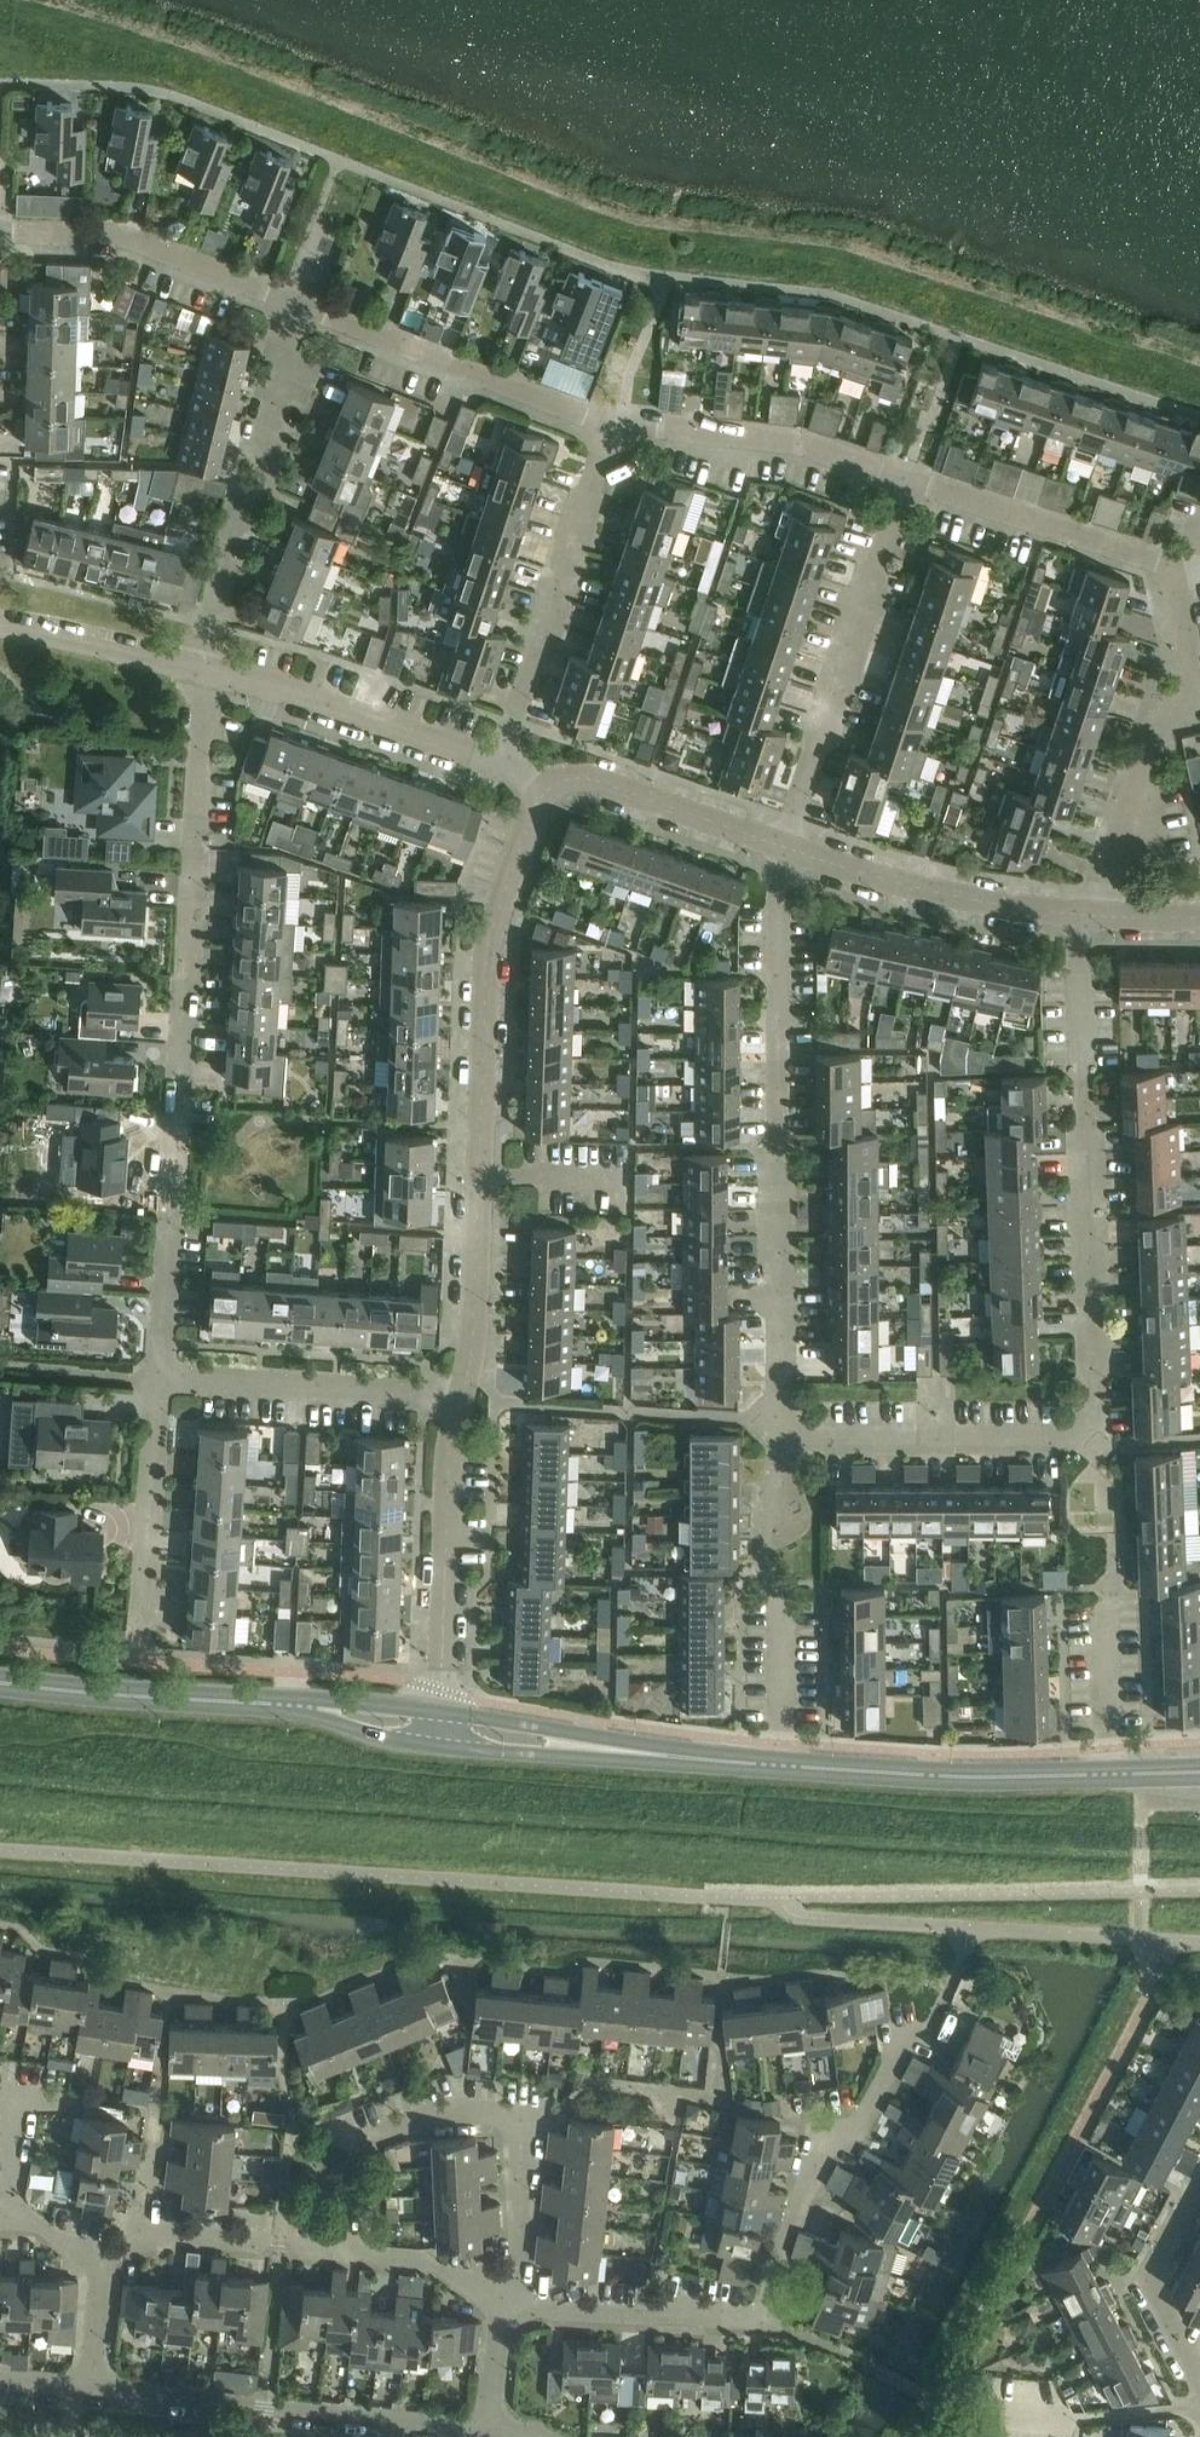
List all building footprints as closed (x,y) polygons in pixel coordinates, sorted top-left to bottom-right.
[(59,153),(58,179),(83,180),(85,127),(72,127),(72,103),(39,102),(37,152),(59,153)] [(150,189),(160,137),(147,134),(151,111),(118,105),(109,154),(131,158),(126,184),(150,189)] [(189,202),(213,212),(232,163),(219,158),(227,136),(196,124),(178,170),(198,178),(189,202)] [(282,182),(290,161),(259,148),(241,195),(262,203),(252,227),(276,236),(295,188),(282,182)] [(418,235),(426,214),(395,201),(377,248),(397,256),(388,280),(412,289),(431,241),(418,235)] [(51,202),(50,216),(82,217),(82,203),(51,202)] [(165,232),(178,238),(184,222),(177,219),(169,221),(165,232)] [(489,264),(477,259),(485,237),(453,224),(447,241),(441,239),(437,249),(442,251),(435,271),(456,279),(446,303),(470,312),(489,264)] [(514,301),(509,315),(505,326),(529,335),(548,286),(535,281),(544,260),(512,247),(494,294),(514,301)] [(33,283),(31,311),(89,313),(90,265),(46,263),(45,284),(33,283)] [(570,270),(552,316),(573,324),(563,349),(587,358),(600,326),(601,324),(604,316),(610,299),(597,295),(602,283),(570,270)] [(359,287),(353,303),(362,307),(368,309),(374,293),(359,287)] [(126,316),(139,321),(151,293),(137,288),(131,302),(122,298),(117,309),(127,313),(126,316)] [(690,339),(709,341),(715,291),(707,290),(706,293),(702,297),(688,295),(684,294),(684,298),(678,346),(689,347),(690,339)] [(715,291),(709,341),(726,343),(725,351),(736,352),(741,301),(725,299),(721,295),(721,292),(715,291)] [(158,296),(153,307),(164,311),(168,300),(158,296)] [(741,301),(736,352),(744,353),(745,345),(764,348),(769,297),(761,296),(761,299),(756,303),(741,301)] [(769,297),(764,348),(781,350),(780,357),(790,358),(796,307),(780,306),(776,301),(776,298),(769,297)] [(796,307),(790,358),(790,362),(816,364),(818,354),(829,305),(821,304),(821,306),(816,310),(796,307)] [(829,305),(818,354),(835,359),(833,366),(842,370),(858,321),(838,315),(835,310),(836,307),(829,305)] [(31,311),(30,337),(77,339),(89,339),(89,313),(31,311)] [(426,320),(420,334),(426,336),(438,341),(444,327),(426,320)] [(858,321),(842,370),(841,374),(866,383),(871,371),(887,323),(879,321),(878,323),(873,326),(858,321)] [(887,323),(871,371),(885,376),(879,394),(896,400),(903,380),(898,379),(912,338),(908,337),(908,338),(895,333),(892,328),(893,325),(887,323)] [(127,326),(125,340),(136,342),(138,328),(127,326)] [(209,333),(203,356),(244,365),(250,343),(209,333)] [(30,337),(30,364),(76,364),(77,339),(30,337)] [(134,355),(136,342),(125,340),(123,354),(134,355)] [(203,356),(196,383),(238,391),(244,365),(203,356)] [(141,361),(140,372),(152,374),(153,362),(141,361)] [(967,376),(959,399),(969,403),(966,411),(976,414),(979,407),(997,413),(1012,366),(1005,363),(1004,366),(998,369),(986,364),(982,363),(981,366),(977,380),(967,376)] [(30,364),(29,390),(75,391),(76,364),(30,364)] [(1012,366),(997,413),(1014,418),(1012,425),(1021,428),(1037,380),(1020,375),(1018,370),(1019,368),(1012,366)] [(561,375),(546,369),(542,380),(556,386),(561,375)] [(140,372),(138,383),(150,384),(152,374),(140,372)] [(120,378),(118,392),(129,394),(131,379),(120,378)] [(664,380),(661,408),(681,411),(685,382),(664,380)] [(1037,380),(1021,428),(1029,431),(1031,424),(1049,430),(1065,383),(1057,380),(1056,383),(1052,385),(1037,380)] [(196,383),(190,408),(232,416),(238,391),(196,383)] [(352,383),(342,409),(385,425),(395,400),(352,383)] [(1065,383),(1049,430),(1043,448),(1062,454),(1065,443),(1073,446),(1089,397),(1072,392),(1070,388),(1071,385),(1065,383)] [(717,386),(713,415),(728,416),(731,388),(717,386)] [(731,388),(728,416),(742,418),(745,389),(731,388)] [(29,390),(28,416),(74,417),(75,391),(29,390)] [(116,406),(127,407),(129,394),(118,392),(116,406)] [(771,392),(768,421),(783,423),(786,394),(771,392)] [(786,394),(783,423),(797,424),(800,395),(786,394)] [(1089,397),(1073,446),(1070,456),(1095,465),(1101,447),(1117,400),(1109,397),(1108,400),(1104,402),(1089,397)] [(817,399),(808,427),(822,432),(831,404),(817,399)] [(1117,400),(1101,447),(1119,453),(1116,460),(1125,463),(1141,414),(1124,409),(1122,405),(1123,402),(1117,400)] [(462,403),(452,428),(468,434),(478,409),(462,403)] [(831,404),(822,432),(836,436),(845,408),(831,404)] [(190,408),(184,433),(225,445),(232,416),(190,408)] [(342,409),(332,433),(375,450),(387,454),(396,430),(385,425),(342,409)] [(134,413),(132,424),(145,425),(146,414),(134,413)] [(424,441),(437,446),(448,419),(435,413),(424,441)] [(1141,414),(1125,463),(1134,466),(1137,458),(1154,464),(1169,417),(1162,415),(1161,418),(1157,420),(1141,414)] [(28,416),(27,442),(36,443),(36,457),(66,458),(78,458),(84,459),(85,443),(86,417),(74,417),(28,416)] [(1169,417),(1154,464),(1170,470),(1168,476),(1177,479),(1193,431),(1177,426),(1175,422),(1176,419),(1169,417)] [(875,418),(866,446),(880,451),(889,423),(875,418)] [(132,424),(131,435),(143,436),(145,425),(132,424)] [(494,467),(497,469),(498,467),(539,481),(547,457),(554,459),(560,443),(507,426),(495,464),(494,467)] [(1193,431),(1177,479),(1199,487),(1199,434),(1193,431)] [(184,433),(177,461),(218,472),(225,445),(184,433)] [(332,433),(323,457),(366,474),(375,450),(332,433)] [(951,443),(942,471),(956,476),(965,448),(951,443)] [(454,452),(445,448),(439,463),(448,467),(454,452)] [(422,453),(417,467),(427,471),(433,458),(422,453)] [(326,488),(319,506),(361,523),(374,493),(370,485),(373,477),(366,474),(323,457),(313,482),(326,488)] [(995,458),(986,486),(1000,491),(1009,462),(995,458)] [(1009,462),(1000,491),(1026,499),(1035,471),(1009,462)] [(476,487),(490,492),(531,505),(539,481),(498,467),(497,469),(494,467),(484,463),(476,487)] [(65,478),(66,465),(36,464),(35,479),(65,480),(65,478)] [(66,465),(65,478),(77,478),(77,466),(66,465)] [(99,467),(85,466),(84,478),(99,478),(99,467)] [(111,479),(125,479),(126,468),(112,467),(111,479)] [(422,484),(427,471),(417,467),(412,480),(422,484)] [(126,468),(125,479),(138,479),(140,479),(140,468),(126,468)] [(142,485),(137,508),(145,510),(150,493),(156,469),(147,468),(142,485)] [(156,469),(150,493),(172,499),(172,497),(176,484),(179,469),(172,469),(156,469)] [(179,469),(176,484),(205,491),(224,496),(227,482),(208,476),(179,469)] [(644,489),(636,513),(678,526),(677,528),(681,529),(695,488),(642,470),(637,487),(644,489)] [(1035,471),(1026,499),(1052,508),(1056,496),(1062,480),(1035,471)] [(1056,496),(1052,508),(1066,512),(1075,484),(1062,480),(1056,496)] [(430,483),(425,498),(435,501),(440,487),(430,483)] [(201,504),(202,502),(205,491),(176,484),(172,497),(201,504)] [(490,492),(481,516),(523,530),(531,505),(490,492)] [(1100,493),(1091,520),(1105,525),(1114,497),(1100,493)] [(1114,497),(1105,525),(1119,529),(1128,502),(1114,497)] [(435,501),(425,498),(415,522),(426,526),(430,515),(429,515),(435,501)] [(795,498),(782,538),(827,553),(835,529),(842,532),(847,516),(795,498)] [(298,518),(288,544),(330,561),(340,537),(353,543),(361,523),(319,506),(311,524),(298,518)] [(468,512),(459,537),(515,555),(523,530),(481,516),(481,517),(468,512)] [(636,513),(628,537),(670,551),(677,528),(678,526),(636,513)] [(21,539),(16,555),(16,556),(26,559),(25,560),(50,566),(61,522),(61,521),(35,515),(28,540),(21,539)] [(392,520),(387,532),(408,540),(411,532),(405,529),(406,526),(392,520)] [(61,522),(50,566),(76,572),(87,528),(61,521),(61,522)] [(112,534),(101,579),(126,585),(141,527),(116,521),(112,534)] [(738,523),(733,538),(743,542),(748,527),(738,523)] [(141,527),(126,585),(152,591),(163,547),(163,546),(166,534),(141,527)] [(87,528),(76,572),(101,579),(112,534),(87,528)] [(408,540),(405,546),(415,550),(421,536),(411,532),(408,540)] [(459,537),(451,562),(465,567),(506,580),(515,555),(459,537)] [(628,537),(620,562),(661,576),(670,551),(628,537)] [(711,548),(706,563),(716,567),(721,552),(725,541),(715,538),(711,548)] [(785,541),(777,564),(819,578),(827,553),(782,538),(781,539),(785,541)] [(932,562),(924,585),(966,599),(965,600),(969,602),(983,560),(930,543),(925,559),(932,562)] [(288,544),(278,568),(321,585),(330,561),(288,544)] [(163,547),(152,591),(178,598),(189,553),(163,546),(163,547)] [(405,546),(400,560),(410,564),(415,550),(405,546)] [(727,559),(722,573),(732,576),(736,562),(727,559)] [(763,560),(755,584),(811,603),(819,578),(777,564),(763,560)] [(451,562),(443,587),(457,591),(498,605),(506,580),(465,567),(451,562)] [(620,562),(612,587),(653,601),(667,605),(676,580),(661,576),(620,562)] [(701,577),(699,588),(708,591),(716,567),(706,563),(701,577)] [(1037,564),(1032,578),(1042,581),(1047,567),(1037,564)] [(1068,590),(1079,594),(1121,608),(1128,585),(1129,585),(1130,581),(1129,581),(1128,581),(1077,564),(1068,590)] [(278,568),(268,592),(311,609),(321,585),(278,568)] [(386,569),(381,581),(392,586),(394,586),(394,573),(393,572),(386,569)] [(722,573),(717,588),(727,591),(732,576),(722,573)] [(1032,578),(1027,593),(1037,596),(1042,581),(1032,578)] [(747,609),(761,614),(802,627),(811,603),(755,584),(747,609)] [(924,585),(916,610),(958,623),(965,600),(966,599),(924,585)] [(399,587),(398,603),(409,604),(409,588),(399,587)] [(448,618),(451,619),(465,623),(465,622),(490,630),(490,629),(498,605),(457,591),(443,587),(434,612),(448,617),(448,618)] [(612,587),(604,612),(645,626),(653,601),(612,587)] [(698,599),(693,614),(704,618),(708,603),(704,601),(708,591),(699,588),(698,589),(698,599)] [(258,618),(301,635),(315,641),(325,614),(311,609),(268,592),(258,618)] [(379,594),(379,608),(380,609),(391,609),(391,595),(379,594)] [(1071,620),(1073,621),(1087,625),(1088,624),(1112,633),(1113,631),(1121,608),(1079,594),(1071,620)] [(398,603),(398,618),(408,618),(409,604),(398,603)] [(708,603),(704,618),(713,620),(717,606),(708,603)] [(378,622),(390,623),(391,609),(380,609),(379,608),(378,622)] [(916,610),(908,634),(949,649),(958,623),(916,610)] [(604,612),(595,637),(637,651),(645,626),(604,612)] [(1021,613),(1016,628),(1026,631),(1031,616),(1021,613)] [(689,629),(699,632),(704,618),(693,614),(689,629)] [(761,614),(753,639),(794,652),(802,627),(761,614)] [(699,632),(708,635),(713,620),(704,618),(699,632)] [(453,644),(457,645),(457,647),(498,660),(507,634),(490,629),(490,630),(465,622),(465,623),(451,619),(443,641),(453,644)] [(999,621),(994,636),(1004,639),(1009,624),(999,621)] [(1073,621),(1065,644),(1121,663),(1129,640),(1130,636),(1129,636),(1113,631),(1112,633),(1088,624),(1087,625),(1073,621)] [(1021,646),(1026,631),(1016,628),(1011,642),(1021,646)] [(383,669),(398,675),(411,640),(403,638),(404,631),(396,629),(383,669)] [(372,634),(363,662),(377,667),(386,638),(372,634)] [(739,634),(731,659),(786,678),(794,652),(753,639),(739,634)] [(908,634),(900,660),(941,673),(949,649),(908,634)] [(999,654),(1004,639),(994,636),(989,651),(999,654)] [(588,661),(587,660),(587,662),(612,670),(612,672),(625,676),(628,677),(637,651),(595,637),(588,661)] [(491,683),(498,660),(457,647),(457,645),(453,644),(440,685),(476,697),(480,683),(488,686),(490,687),(491,683)] [(1057,669),(1071,674),(1113,688),(1121,663),(1065,644),(1057,669)] [(678,648),(673,663),(683,666),(688,652),(678,648)] [(571,655),(563,681),(604,695),(604,694),(608,695),(618,698),(625,676),(612,672),(612,670),(587,662),(587,660),(571,655)] [(694,659),(689,673),(699,677),(704,662),(694,659)] [(723,684),(736,689),(778,702),(786,678),(731,659),(723,684)] [(900,660),(892,684),(933,698),(941,673),(900,660)] [(673,663),(665,687),(675,691),(678,681),(678,680),(683,666),(673,663)] [(1011,666),(1006,680),(1016,683),(1020,669),(1011,666)] [(689,673),(681,697),(691,700),(699,677),(689,673)] [(990,673),(985,688),(995,691),(999,677),(990,673)] [(1071,674),(1063,699),(1104,713),(1113,688),(1071,674)] [(1001,695),(1002,695),(1011,698),(1016,683),(1006,680),(1001,695)] [(594,736),(608,695),(604,694),(604,695),(563,681),(555,704),(553,708),(555,708),(563,711),(559,724),(594,736)] [(892,684),(883,710),(925,724),(933,698),(892,684)] [(657,712),(667,715),(675,691),(665,687),(657,712)] [(980,702),(990,705),(995,691),(985,688),(980,702)] [(728,715),(731,716),(744,720),(745,719),(769,727),(770,726),(778,702),(736,689),(728,715)] [(673,723),(683,726),(691,700),(681,697),(673,723)] [(1063,699),(1055,724),(1096,738),(1104,713),(1063,699)] [(883,710),(875,735),(916,749),(925,724),(883,710)] [(635,734),(635,735),(642,738),(650,714),(642,712),(635,734)] [(650,714),(642,738),(655,741),(662,718),(650,714)] [(733,741),(737,742),(736,744),(778,758),(786,732),(770,726),(769,727),(745,719),(744,720),(731,716),(723,738),(733,741)] [(995,716),(990,729),(990,730),(1000,733),(1005,719),(995,716)] [(973,724),(968,738),(978,741),(983,727),(973,724)] [(1055,724),(1047,749),(1088,763),(1096,738),(1055,724)] [(985,745),(995,748),(1000,733),(990,730),(985,745)] [(254,736),(244,764),(240,776),(279,791),(282,784),(297,740),(271,731),(268,740),(254,736)] [(867,758),(867,759),(892,768),(891,769),(905,774),(920,778),(928,753),(916,749),(875,735),(867,758)] [(963,753),(973,756),(978,741),(968,738),(963,753)] [(297,740),(282,784),(279,791),(277,797),(303,805),(307,793),(322,749),(297,740)] [(642,741),(637,755),(650,759),(655,745),(642,741)] [(770,780),(778,758),(736,744),(737,742),(733,741),(720,783),(756,794),(760,781),(768,783),(768,784),(770,784),(771,781),(770,780)] [(322,749),(307,793),(331,802),(347,758),(322,749)] [(1047,749),(1038,774),(1080,787),(1088,763),(1047,749)] [(667,750),(663,764),(677,769),(681,755),(667,750)] [(851,753),(842,779),(884,793),(884,791),(887,782),(901,786),(905,774),(891,769),(892,768),(867,759),(867,758),(851,753)] [(97,807),(103,813),(102,831),(150,834),(153,785),(136,784),(130,778),(131,760),(83,757),(80,799),(86,806),(97,807)] [(347,758),(331,802),(356,810),(371,767),(347,758)] [(960,763),(955,778),(965,781),(970,766),(960,763)] [(973,780),(974,780),(983,783),(988,768),(978,765),(973,780)] [(371,767),(356,810),(353,820),(377,828),(396,775),(371,767)] [(1031,797),(1030,799),(1055,807),(1055,808),(1071,814),(1080,787),(1038,774),(1031,797)] [(396,775),(377,828),(402,837),(421,784),(396,775)] [(888,792),(884,791),(884,793),(842,779),(835,802),(834,802),(833,805),(834,806),(834,805),(843,808),(838,822),(874,834),(888,792)] [(933,798),(942,801),(947,786),(938,783),(933,798)] [(421,784),(402,837),(426,845),(430,836),(445,793),(421,784)] [(951,800),(966,805),(969,795),(954,790),(951,800)] [(1009,790),(1001,817),(1047,832),(1055,808),(1055,807),(1030,799),(1031,797),(1009,790)] [(445,793),(430,836),(454,845),(452,852),(467,857),(483,812),(469,807),(471,802),(445,793)] [(950,803),(944,820),(957,824),(962,807),(950,803)] [(1039,855),(1047,832),(1001,817),(989,856),(1025,868),(1029,855),(1037,857),(1037,858),(1039,858),(1040,855),(1039,855)] [(556,860),(582,869),(598,829),(570,820),(556,860)] [(598,829),(582,869),(607,878),(623,838),(598,829)] [(274,843),(287,848),(291,837),(277,832),(274,843)] [(67,834),(65,855),(80,855),(88,856),(90,836),(67,834)] [(291,837),(287,848),(300,852),(304,842),(291,837)] [(108,838),(107,858),(130,860),(131,839),(108,838)] [(623,838),(607,878),(609,879),(605,890),(626,897),(630,886),(635,888),(651,848),(623,838)] [(916,841),(913,850),(914,850),(925,854),(928,843),(920,840),(916,841)] [(651,848),(635,888),(660,896),(674,856),(651,848)] [(323,860),(337,865),(340,855),(340,854),(327,849),(323,860)] [(242,865),(240,893),(286,896),(287,870),(292,870),(300,870),(301,860),(293,857),(282,853),(252,851),(251,866),(242,865)] [(340,855),(337,865),(349,870),(353,859),(340,854),(340,855)] [(674,856),(660,896),(683,904),(697,864),(674,856)] [(376,867),(372,878),(386,883),(393,863),(386,861),(383,870),(376,867)] [(393,863),(386,883),(399,888),(403,876),(396,874),(399,865),(393,863)] [(697,864),(683,904),(707,913),(722,873),(697,864)] [(111,890),(112,871),(59,867),(57,898),(85,900),(83,931),(118,933),(117,938),(143,940),(146,892),(111,890)] [(722,873),(707,913),(730,921),(744,881),(722,873)] [(415,878),(414,892),(458,894),(459,880),(415,878)] [(240,893),(238,919),(284,922),(286,896),(240,893)] [(396,901),(395,928),(440,930),(442,902),(396,901)] [(556,909),(552,920),(561,923),(565,912),(556,909)] [(325,910),(324,925),(336,925),(336,911),(325,910)] [(344,911),(343,926),(354,926),(355,912),(344,911)] [(565,912),(561,923),(573,927),(576,916),(565,912)] [(238,919),(236,945),(295,949),(297,922),(284,922),(238,919)] [(538,922),(533,936),(547,941),(551,927),(538,922)] [(824,965),(852,971),(860,929),(861,929),(833,923),(824,965)] [(335,939),(336,925),(324,925),(323,939),(335,939)] [(343,926),(342,940),(353,940),(354,926),(343,926)] [(605,926),(601,937),(611,940),(615,929),(605,926)] [(383,927),(382,953),(440,956),(440,930),(395,928),(383,927)] [(556,929),(552,941),(566,945),(570,934),(556,929)] [(615,929),(611,940),(622,945),(626,934),(626,933),(618,930),(615,929)] [(860,929),(852,971),(877,976),(886,934),(861,929),(860,929)] [(886,934),(877,976),(903,982),(913,934),(891,929),(890,935),(886,934)] [(913,934),(903,982),(929,987),(938,939),(913,934)] [(938,939),(929,987),(954,993),(964,945),(938,939)] [(655,943),(651,955),(660,958),(665,946),(655,943)] [(236,945),(234,971),(293,975),(295,949),(236,945)] [(964,945),(954,993),(952,1002),(977,1008),(988,956),(984,955),(985,949),(964,945)] [(665,946),(660,958),(671,962),(676,950),(665,946)] [(532,949),(531,974),(574,978),(575,951),(532,949)] [(382,953),(381,980),(409,981),(438,982),(440,956),(382,953)] [(988,956),(977,1008),(978,1008),(977,1010),(1001,1015),(1003,1015),(1014,961),(988,956)] [(730,959),(719,959),(719,970),(719,972),(730,972),(730,970),(730,959)] [(1003,1015),(1001,1015),(1001,1018),(1028,1024),(1040,967),(1014,961),(1003,1015)] [(1120,962),(1119,1002),(1119,1004),(1149,1004),(1147,962),(1120,962)] [(1147,962),(1149,1004),(1173,1005),(1173,962),(1147,962)] [(1173,962),(1173,1005),(1199,1005),(1199,963),(1173,962)] [(326,963),(325,977),(336,978),(337,963),(326,963)] [(337,963),(336,978),(347,979),(348,964),(337,963)] [(620,968),(620,979),(632,980),(632,969),(620,968)] [(67,970),(67,979),(80,979),(80,970),(67,970)] [(234,971),(232,997),(278,1000),(292,1001),(293,975),(234,971)] [(531,974),(530,1002),(573,1002),(574,978),(531,974)] [(79,1022),(78,1034),(80,1034),(109,1036),(110,1024),(117,1024),(137,1026),(138,1026),(142,981),(87,977),(86,999),(85,999),(81,1002),(79,1022)] [(332,991),(336,992),(336,978),(325,977),(324,990),(324,991),(327,991),(332,991)] [(336,978),(336,992),(346,992),(347,979),(336,978)] [(697,978),(697,1005),(739,1006),(739,979),(697,978)] [(620,979),(619,990),(632,991),(632,980),(620,979)] [(380,1006),(392,1006),(438,1008),(438,982),(409,981),(381,980),(380,1006)] [(316,990),(315,1003),(331,1004),(332,991),(327,991),(324,991),(324,990),(316,990)] [(639,994),(638,1016),(650,1016),(651,994),(639,994)] [(232,997),(231,1023),(276,1027),(278,1000),(232,997)] [(530,1002),(529,1027),(572,1028),(573,1002),(530,1002)] [(697,1005),(697,1033),(739,1032),(739,1006),(697,1005)] [(392,1006),(391,1032),(437,1034),(438,1008),(392,1006)] [(338,1009),(337,1030),(348,1031),(349,1017),(352,1017),(352,1009),(338,1009)] [(319,1015),(318,1029),(330,1030),(330,1015),(319,1015)] [(619,1020),(619,1030),(631,1031),(631,1020),(619,1020)] [(231,1023),(229,1049),(275,1052),(276,1027),(231,1023)] [(529,1027),(528,1054),(571,1056),(572,1028),(529,1027)] [(329,1043),(330,1030),(318,1029),(318,1043),(329,1043)] [(337,1030),(336,1044),(348,1045),(348,1031),(337,1030)] [(619,1030),(618,1043),(631,1043),(631,1031),(619,1030)] [(817,1046),(849,1046),(849,1031),(817,1031),(817,1046)] [(849,1031),(849,1046),(861,1046),(861,1031),(849,1031)] [(378,1058),(390,1059),(426,1060),(436,1060),(437,1034),(391,1032),(379,1032),(378,1058)] [(697,1033),(697,1059),(739,1058),(739,1032),(697,1033)] [(941,1056),(941,1058),(941,1072),(962,1071),(967,1071),(966,1055),(968,1047),(969,1044),(970,1040),(945,1035),(944,1040),(942,1050),(941,1056)] [(876,1036),(875,1047),(891,1047),(891,1036),(876,1036)] [(891,1036),(891,1047),(906,1047),(906,1036),(891,1036)] [(929,1036),(927,1047),(942,1050),(944,1040),(944,1039),(929,1036)] [(132,1093),(134,1058),(105,1056),(106,1040),(61,1037),(60,1063),(71,1064),(70,1089),(132,1093)] [(650,1046),(638,1046),(637,1068),(649,1069),(650,1046)] [(287,1053),(275,1052),(229,1049),(227,1076),(236,1077),(235,1091),(284,1095),(287,1053)] [(1189,1063),(1199,1063),(1199,1051),(1188,1051),(1189,1063)] [(916,1070),(927,1069),(927,1053),(916,1054),(916,1070)] [(994,1054),(994,1070),(1025,1069),(1025,1053),(994,1054)] [(1137,1054),(1137,1065),(1149,1065),(1149,1053),(1137,1054)] [(1149,1053),(1149,1065),(1159,1064),(1159,1053),(1149,1053)] [(528,1054),(527,1082),(570,1084),(571,1056),(528,1054)] [(817,1054),(817,1082),(860,1082),(860,1054),(817,1054)] [(982,1055),(982,1071),(994,1070),(994,1054),(982,1055)] [(697,1059),(697,1083),(739,1084),(739,1058),(697,1059)] [(390,1059),(389,1085),(426,1086),(435,1086),(436,1060),(426,1060),(390,1059)] [(316,1060),(316,1072),(328,1073),(329,1060),(328,1060),(316,1060)] [(335,1068),(334,1083),(345,1083),(346,1069),(335,1068)] [(1122,1073),(1123,1100),(1165,1099),(1164,1072),(1122,1073)] [(618,1073),(618,1083),(630,1083),(630,1073),(618,1073)] [(1002,1077),(1003,1105),(1046,1103),(1045,1076),(1002,1077)] [(934,1080),(935,1095),(945,1095),(945,1079),(934,1080)] [(527,1082),(526,1106),(569,1109),(570,1084),(527,1082)] [(817,1082),(817,1107),(860,1107),(860,1082),(817,1082)] [(334,1083),(333,1096),(345,1097),(345,1083),(334,1083)] [(618,1083),(618,1095),(629,1095),(630,1095),(630,1083),(618,1083)] [(638,1083),(637,1099),(648,1099),(648,1083),(638,1083)] [(697,1083),(697,1111),(739,1110),(739,1084),(697,1083)] [(434,1113),(435,1086),(426,1086),(389,1085),(388,1112),(434,1113)] [(917,1092),(917,1107),(928,1107),(927,1092),(917,1092)] [(637,1099),(637,1109),(648,1110),(648,1099),(637,1099)] [(1136,1126),(1166,1124),(1165,1099),(1123,1100),(1124,1127),(1136,1126)] [(69,1157),(67,1173),(72,1178),(80,1179),(80,1184),(125,1187),(127,1167),(125,1167),(127,1138),(119,1137),(120,1121),(113,1121),(114,1106),(79,1104),(75,1103),(74,1118),(79,1118),(79,1126),(78,1136),(83,1136),(82,1152),(74,1152),(69,1157)] [(988,1106),(989,1130),(1004,1129),(1004,1131),(1029,1130),(1030,1131),(1047,1131),(1046,1103),(1003,1105),(988,1106)] [(568,1134),(569,1109),(526,1106),(525,1133),(568,1134)] [(817,1135),(834,1135),(835,1134),(860,1134),(860,1132),(877,1132),(877,1108),(860,1107),(817,1107),(817,1135)] [(928,1123),(928,1107),(917,1107),(917,1123),(928,1123)] [(637,1109),(637,1120),(648,1121),(648,1110),(637,1109)] [(739,1137),(739,1110),(697,1111),(697,1137),(739,1137)] [(935,1118),(935,1133),(946,1133),(946,1117),(935,1118)] [(1136,1126),(1137,1151),(1179,1150),(1178,1123),(1166,1124),(1136,1126)] [(618,1137),(629,1137),(629,1126),(618,1126),(618,1137)] [(378,1128),(377,1162),(386,1162),(386,1163),(387,1163),(426,1164),(432,1164),(433,1137),(394,1135),(394,1128),(378,1128)] [(986,1130),(987,1158),(1036,1156),(1036,1154),(1030,1155),(1029,1131),(1030,1131),(1029,1130),(1004,1131),(1004,1129),(989,1130),(986,1130)] [(829,1158),(829,1160),(878,1160),(878,1132),(877,1132),(860,1132),(860,1134),(835,1134),(834,1135),(834,1158),(829,1158)] [(946,1148),(946,1133),(935,1133),(936,1148),(946,1148)] [(918,1144),(918,1160),(929,1160),(928,1144),(918,1144)] [(331,1146),(330,1161),(341,1161),(342,1147),(331,1146)] [(1137,1151),(1138,1178),(1180,1176),(1179,1150),(1137,1151)] [(685,1156),(685,1185),(727,1184),(727,1156),(685,1156)] [(987,1158),(988,1183),(1037,1182),(1036,1156),(987,1158)] [(829,1186),(878,1186),(890,1186),(890,1171),(891,1159),(878,1160),(829,1160),(829,1186)] [(918,1160),(918,1175),(918,1186),(929,1186),(929,1160),(918,1160)] [(329,1174),(330,1174),(340,1175),(352,1175),(353,1162),(341,1161),(330,1161),(329,1174)] [(377,1162),(376,1188),(426,1190),(431,1191),(432,1164),(426,1164),(387,1163),(386,1163),(386,1162),(377,1162)] [(936,1170),(937,1185),(947,1185),(947,1170),(936,1170)] [(636,1171),(636,1183),(647,1184),(647,1172),(636,1171)] [(1181,1203),(1180,1176),(1138,1178),(1139,1205),(1181,1203)] [(988,1183),(989,1210),(1038,1208),(1037,1182),(988,1183)] [(636,1183),(635,1194),(647,1194),(647,1184),(636,1183)] [(685,1185),(685,1208),(727,1209),(727,1184),(685,1185)] [(947,1200),(947,1185),(937,1185),(937,1201),(947,1200)] [(829,1186),(829,1212),(878,1212),(878,1186),(829,1186)] [(376,1188),(375,1224),(407,1226),(407,1217),(430,1217),(431,1191),(426,1190),(376,1188)] [(919,1197),(919,1212),(929,1211),(929,1196),(919,1197)] [(321,1197),(320,1211),(331,1212),(332,1197),(321,1197)] [(685,1208),(685,1234),(727,1232),(727,1209),(685,1208)] [(989,1210),(990,1236),(1039,1234),(1038,1208),(989,1210)] [(320,1211),(319,1225),(331,1226),(331,1212),(320,1211)] [(930,1227),(929,1211),(919,1212),(919,1227),(930,1227)] [(829,1212),(829,1239),(878,1239),(878,1212),(829,1212)] [(1139,1218),(1140,1246),(1186,1244),(1185,1217),(1139,1218)] [(214,1220),(213,1234),(243,1236),(244,1222),(214,1220)] [(937,1222),(937,1238),(938,1238),(948,1238),(948,1222),(937,1222)] [(255,1234),(270,1235),(270,1224),(256,1223),(255,1234)] [(270,1224),(270,1235),(283,1236),(284,1225),(270,1224)] [(635,1224),(635,1232),(646,1232),(646,1224),(635,1224)] [(330,1239),(331,1226),(319,1225),(319,1239),(330,1239)] [(534,1229),(533,1256),(575,1257),(576,1230),(534,1229)] [(359,1242),(374,1243),(375,1231),(360,1230),(359,1242)] [(375,1231),(374,1243),(387,1244),(388,1232),(375,1231)] [(635,1232),(635,1246),(645,1246),(646,1232),(635,1232)] [(685,1234),(685,1262),(727,1263),(727,1232),(685,1234)] [(52,1256),(50,1287),(101,1290),(102,1273),(119,1274),(122,1237),(71,1233),(69,1257),(52,1256)] [(429,1249),(430,1235),(400,1233),(399,1247),(429,1249)] [(990,1236),(991,1263),(1040,1261),(1039,1234),(990,1236)] [(937,1238),(938,1253),(948,1253),(948,1238),(938,1238),(937,1238)] [(829,1239),(829,1265),(878,1265),(878,1239),(829,1239)] [(1140,1246),(1141,1272),(1187,1271),(1186,1244),(1140,1246)] [(615,1248),(615,1259),(626,1259),(626,1248),(615,1248)] [(920,1250),(920,1265),(931,1265),(930,1249),(920,1250)] [(533,1256),(532,1282),(574,1284),(575,1257),(533,1256)] [(615,1270),(626,1270),(626,1259),(615,1259),(615,1270)] [(991,1263),(992,1289),(1041,1287),(1040,1261),(991,1263)] [(685,1262),(685,1288),(727,1290),(727,1263),(685,1262)] [(829,1265),(829,1291),(878,1291),(878,1265),(829,1265)] [(931,1280),(931,1265),(920,1265),(920,1280),(931,1280)] [(212,1283),(209,1328),(237,1330),(240,1285),(240,1270),(213,1268),(212,1283)] [(1141,1272),(1142,1298),(1188,1297),(1187,1271),(1141,1272)] [(266,1287),(263,1332),(289,1334),(293,1274),(292,1274),(291,1288),(266,1287)] [(293,1274),(289,1334),(315,1336),(318,1290),(317,1290),(318,1276),(293,1274)] [(938,1275),(938,1291),(949,1290),(948,1275),(938,1275)] [(633,1276),(633,1286),(645,1286),(646,1276),(633,1276)] [(532,1282),(531,1308),(573,1310),(574,1284),(532,1282)] [(395,1296),(392,1341),(419,1343),(421,1329),(435,1330),(438,1284),(422,1283),(421,1297),(395,1296)] [(240,1285),(237,1330),(263,1332),(266,1287),(240,1285)] [(633,1298),(645,1298),(645,1286),(633,1286),(633,1298)] [(992,1289),(993,1315),(1042,1313),(1041,1287),(992,1289)] [(37,1345),(53,1345),(67,1346),(67,1343),(115,1346),(117,1310),(92,1308),(93,1292),(39,1288),(37,1315),(34,1314),(32,1340),(37,1345)] [(697,1314),(697,1315),(727,1312),(727,1290),(685,1288),(685,1314),(697,1314)] [(318,1290),(315,1336),(341,1338),(344,1292),(318,1290)] [(938,1306),(939,1306),(949,1306),(949,1290),(938,1291),(938,1306)] [(829,1318),(834,1318),(878,1317),(878,1291),(829,1291),(829,1318)] [(344,1292),(341,1338),(367,1340),(370,1294),(344,1292)] [(370,1294),(367,1340),(392,1341),(395,1296),(370,1294)] [(1142,1298),(1143,1324),(1189,1323),(1188,1297),(1142,1298)] [(614,1300),(613,1312),(626,1312),(626,1300),(614,1300)] [(908,1311),(909,1317),(932,1317),(931,1302),(921,1302),(921,1303),(914,1304),(908,1311)] [(531,1308),(530,1334),(572,1336),(573,1310),(531,1308)] [(613,1323),(625,1323),(626,1323),(626,1312),(613,1312),(613,1323)] [(697,1315),(697,1340),(739,1339),(739,1312),(727,1312),(697,1315)] [(993,1315),(994,1341),(1037,1339),(1036,1315),(1042,1315),(1042,1313),(993,1315)] [(834,1318),(834,1343),(878,1343),(878,1317),(834,1318)] [(910,1333),(921,1333),(932,1332),(932,1317),(909,1317),(910,1333)] [(1143,1324),(1144,1350),(1190,1349),(1189,1323),(1143,1324)] [(632,1328),(632,1338),(644,1338),(644,1328),(632,1328)] [(939,1331),(939,1343),(955,1343),(954,1331),(939,1331)] [(530,1334),(529,1360),(571,1362),(572,1336),(530,1334)] [(632,1350),(644,1351),(644,1338),(632,1338),(632,1350)] [(697,1340),(697,1365),(739,1365),(739,1339),(697,1340)] [(1038,1367),(1037,1339),(994,1341),(995,1369),(1038,1367)] [(878,1371),(878,1343),(834,1343),(834,1371),(878,1371)] [(916,1343),(917,1374),(933,1374),(932,1343),(916,1343)] [(940,1374),(955,1374),(955,1343),(939,1343),(940,1374)] [(1133,1376),(1133,1377),(1179,1375),(1179,1377),(1191,1376),(1190,1349),(1144,1350),(1145,1375),(1133,1376)] [(613,1352),(613,1363),(624,1363),(624,1352),(613,1352)] [(570,1389),(571,1362),(529,1360),(528,1387),(570,1389)] [(613,1374),(624,1374),(624,1363),(613,1363),(613,1374)] [(739,1393),(739,1365),(697,1365),(697,1393),(739,1393)] [(631,1377),(632,1377),(644,1377),(644,1366),(632,1366),(631,1377)] [(1133,1377),(1134,1403),(1180,1401),(1179,1377),(1179,1375),(1133,1377)] [(34,1441),(41,1441),(40,1462),(82,1465),(82,1468),(106,1470),(109,1421),(84,1420),(85,1403),(35,1400),(13,1397),(10,1464),(33,1465),(34,1441)] [(1181,1429),(1180,1401),(1134,1403),(1135,1431),(1181,1429)] [(527,1424),(526,1452),(568,1453),(569,1426),(527,1424)] [(202,1427),(201,1455),(246,1458),(248,1431),(202,1427)] [(635,1429),(635,1455),(647,1455),(647,1429),(635,1429)] [(284,1461),(298,1461),(299,1431),(285,1431),(284,1461)] [(307,1432),(306,1462),(320,1462),(322,1433),(307,1432)] [(690,1435),(690,1568),(739,1568),(739,1435),(690,1435)] [(360,1437),(359,1464),(405,1466),(406,1438),(360,1437)] [(616,1441),(615,1454),(626,1455),(626,1441),(616,1441)] [(526,1452),(525,1478),(568,1479),(568,1453),(526,1452)] [(615,1469),(626,1469),(626,1455),(615,1454),(615,1469)] [(1136,1456),(1137,1483),(1183,1481),(1182,1454),(1136,1456)] [(201,1455),(199,1481),(245,1484),(246,1458),(201,1455)] [(359,1464),(358,1490),(404,1492),(405,1466),(359,1464)] [(852,1476),(864,1476),(864,1465),(852,1465),(852,1476)] [(864,1465),(864,1476),(876,1476),(876,1465),(864,1465)] [(904,1476),(916,1476),(916,1465),(904,1465),(904,1476)] [(916,1465),(916,1476),(928,1476),(928,1465),(916,1465)] [(957,1475),(969,1475),(969,1465),(957,1465),(957,1475)] [(969,1465),(969,1475),(980,1475),(980,1465),(969,1465)] [(1009,1476),(1021,1476),(1021,1465),(1009,1465),(1009,1476)] [(1021,1465),(1021,1476),(1032,1476),(1032,1465),(1021,1465)] [(286,1473),(285,1487),(297,1488),(298,1474),(286,1473)] [(305,1474),(304,1488),(315,1489),(316,1475),(305,1474)] [(525,1478),(524,1502),(567,1505),(568,1479),(525,1478)] [(634,1480),(633,1498),(646,1498),(647,1480),(634,1480)] [(199,1481),(197,1507),(243,1510),(245,1484),(199,1481)] [(1137,1483),(1138,1509),(1184,1507),(1183,1481),(1137,1483)] [(285,1501),(296,1501),(297,1488),(285,1487),(285,1501)] [(837,1530),(864,1530),(864,1487),(837,1487),(837,1530)] [(864,1487),(864,1530),(890,1530),(890,1487),(864,1487)] [(890,1487),(890,1530),(916,1530),(916,1487),(890,1487)] [(916,1487),(916,1530),(943,1530),(943,1487),(916,1487)] [(943,1487),(943,1530),(969,1530),(969,1487),(943,1487)] [(969,1487),(969,1530),(995,1530),(995,1487),(969,1487)] [(995,1487),(995,1530),(1021,1530),(1021,1487),(995,1487)] [(1021,1487),(1021,1530),(1049,1530),(1049,1487),(1021,1487)] [(304,1488),(303,1502),(314,1503),(315,1489),(304,1488)] [(346,1490),(345,1516),(403,1518),(404,1492),(358,1490),(346,1490)] [(614,1493),(614,1506),(626,1506),(626,1493),(614,1493)] [(524,1502),(523,1529),(566,1531),(567,1505),(524,1502)] [(613,1521),(625,1521),(626,1506),(614,1506),(613,1521)] [(197,1507),(195,1533),(241,1536),(243,1510),(197,1507)] [(1138,1509),(1139,1535),(1185,1533),(1184,1507),(1138,1509)] [(33,1541),(28,1545),(28,1555),(32,1560),(32,1563),(41,1564),(47,1565),(47,1564),(49,1564),(49,1567),(75,1568),(74,1576),(99,1577),(101,1546),(98,1546),(99,1532),(74,1530),(76,1513),(39,1510),(38,1528),(34,1528),(33,1541)] [(663,1515),(648,1515),(648,1530),(663,1530),(663,1515)] [(342,1516),(341,1542),(402,1544),(403,1518),(345,1516),(342,1516)] [(287,1526),(286,1540),(298,1540),(299,1526),(287,1526)] [(299,1526),(298,1540),(309,1541),(309,1527),(299,1526)] [(523,1529),(522,1556),(565,1558),(566,1531),(523,1529)] [(632,1550),(646,1550),(646,1532),(633,1532),(632,1550)] [(195,1533),(193,1559),(239,1562),(254,1563),(256,1537),(241,1536),(195,1533)] [(1139,1535),(1140,1561),(1186,1559),(1185,1533),(1139,1535)] [(286,1554),(297,1554),(298,1540),(286,1540),(286,1554)] [(298,1540),(297,1554),(308,1555),(309,1541),(298,1540)] [(355,1568),(355,1569),(401,1570),(402,1544),(341,1542),(340,1568),(355,1568)] [(613,1545),(612,1560),(625,1560),(625,1545),(613,1545)] [(522,1556),(521,1581),(552,1584),(564,1584),(565,1558),(522,1556)] [(193,1559),(191,1585),(237,1589),(239,1562),(193,1559)] [(1140,1561),(1141,1589),(1161,1588),(1161,1587),(1187,1586),(1187,1584),(1186,1559),(1140,1561)] [(612,1560),(612,1574),(625,1574),(625,1560),(612,1560)] [(943,1566),(930,1566),(930,1570),(930,1580),(942,1580),(943,1580),(943,1566)] [(1045,1569),(1043,1569),(1043,1586),(1045,1586),(1067,1586),(1066,1568),(1056,1569),(1045,1569)] [(355,1569),(354,1595),(400,1596),(401,1570),(355,1569)] [(969,1571),(959,1571),(959,1583),(969,1583),(969,1571)] [(681,1575),(681,1603),(723,1605),(723,1576),(681,1575)] [(281,1578),(280,1592),(281,1592),(291,1592),(292,1578),(281,1578)] [(995,1578),(976,1578),(977,1590),(980,1590),(994,1589),(995,1589),(995,1578)] [(299,1579),(298,1592),(310,1593),(311,1580),(299,1579)] [(1021,1580),(1011,1581),(1012,1589),(1021,1588),(1021,1580)] [(1034,1580),(1021,1580),(1021,1588),(1035,1588),(1034,1580)] [(509,1581),(508,1607),(551,1609),(552,1584),(521,1581),(509,1581)] [(1162,1613),(1199,1611),(1199,1583),(1187,1584),(1187,1586),(1161,1587),(1161,1588),(1162,1613)] [(191,1585),(190,1611),(235,1615),(237,1589),(191,1585)] [(618,1588),(618,1602),(630,1603),(630,1588),(618,1588)] [(841,1589),(841,1616),(884,1616),(884,1589),(841,1589)] [(928,1604),(939,1604),(939,1589),(928,1589),(928,1604)] [(290,1607),(291,1592),(281,1592),(280,1592),(279,1606),(290,1607)] [(298,1592),(298,1607),(309,1607),(310,1593),(298,1592)] [(341,1620),(353,1621),(399,1622),(400,1596),(354,1595),(342,1594),(341,1620)] [(988,1596),(989,1624),(1046,1622),(1045,1595),(988,1596)] [(598,1597),(598,1614),(610,1615),(611,1597),(598,1597)] [(681,1603),(681,1629),(723,1631),(723,1605),(681,1603)] [(508,1607),(507,1634),(550,1634),(551,1609),(508,1607)] [(947,1610),(947,1625),(957,1625),(957,1610),(947,1610)] [(234,1642),(235,1615),(190,1611),(188,1639),(234,1642)] [(1163,1639),(1199,1638),(1199,1611),(1162,1613),(1163,1639)] [(598,1625),(610,1625),(610,1615),(598,1614),(598,1625)] [(618,1614),(617,1629),(630,1629),(630,1615),(618,1614)] [(841,1616),(841,1642),(884,1642),(884,1616),(841,1616)] [(274,1647),(288,1648),(290,1618),(275,1617),(274,1647)] [(297,1619),(296,1649),(310,1649),(312,1619),(297,1619)] [(398,1650),(399,1623),(341,1621),(340,1658),(373,1659),(374,1649),(398,1650)] [(990,1650),(1004,1649),(1047,1648),(1046,1622),(989,1624),(990,1650)] [(947,1625),(947,1641),(968,1640),(968,1627),(957,1627),(957,1625),(947,1625)] [(929,1627),(929,1642),(940,1642),(940,1627),(929,1627)] [(617,1643),(629,1643),(630,1629),(617,1629),(617,1643)] [(681,1629),(681,1655),(723,1656),(723,1631),(681,1629)] [(507,1634),(507,1660),(549,1662),(550,1634),(507,1634)] [(1164,1665),(1199,1664),(1199,1638),(1163,1639),(1164,1665)] [(841,1642),(841,1668),(884,1668),(884,1642),(841,1642)] [(930,1657),(940,1657),(940,1642),(929,1642),(930,1657)] [(1004,1649),(1005,1676),(1048,1674),(1047,1648),(1004,1649)] [(598,1650),(598,1663),(609,1663),(609,1650),(598,1650)] [(681,1655),(681,1681),(723,1680),(723,1656),(681,1655)] [(548,1688),(549,1662),(507,1660),(506,1687),(548,1688)] [(948,1663),(948,1678),(958,1678),(958,1662),(948,1663)] [(598,1677),(609,1678),(609,1663),(598,1663),(598,1677)] [(1165,1692),(1199,1691),(1199,1664),(1164,1665),(1165,1692)] [(617,1667),(617,1682),(628,1682),(628,1667),(617,1667)] [(841,1668),(841,1694),(884,1694),(884,1668),(841,1668)] [(930,1679),(930,1694),(941,1694),(940,1668),(921,1669),(922,1679),(930,1679)] [(1005,1676),(1006,1702),(1049,1700),(1048,1674),(1005,1676)] [(948,1678),(948,1693),(959,1693),(958,1678),(948,1678)] [(723,1708),(723,1680),(681,1681),(681,1707),(723,1708)] [(644,1681),(629,1681),(629,1694),(629,1695),(639,1695),(644,1690),(644,1681)] [(617,1682),(617,1695),(628,1695),(628,1682),(617,1682)] [(1165,1692),(1166,1719),(1199,1718),(1199,1691),(1165,1692)] [(884,1722),(884,1694),(841,1694),(842,1722),(884,1722)] [(923,1726),(941,1726),(941,1694),(930,1694),(923,1694),(923,1726)] [(1049,1728),(1049,1700),(1006,1702),(1007,1729),(1019,1729),(1020,1744),(1031,1744),(1030,1729),(1049,1728)] [(948,1704),(949,1720),(959,1719),(959,1704),(948,1704)] [(2,2004),(4,2005),(12,1952),(0,1950),(3,1932),(0,1931),(0,2004),(2,2004)] [(4,2005),(2,2004),(1,2014),(28,2018),(35,1975),(23,1973),(26,1954),(12,1952),(4,2005)] [(35,1975),(28,2018),(26,2028),(52,2032),(54,2023),(64,1960),(52,1959),(49,1977),(35,1975)] [(64,1960),(54,2023),(52,2032),(77,2036),(78,2027),(80,2027),(87,1984),(87,1983),(74,1981),(77,1963),(64,1960)] [(410,1967),(433,2025),(459,2014),(443,1974),(430,1979),(423,1962),(410,1967)] [(393,1994),(410,2035),(433,2025),(410,1967),(399,1972),(406,1989),(393,1994)] [(580,2042),(579,2043),(580,2043),(581,2030),(607,2033),(610,1988),(596,1987),(598,1969),(584,1967),(581,1998),(583,1998),(579,2030),(581,2030),(580,2042)] [(477,1987),(472,2041),(499,2044),(500,2035),(507,1972),(493,1971),(491,1989),(477,1987)] [(610,1988),(607,2033),(631,2035),(637,1972),(624,1971),(622,1990),(610,1988)] [(507,1972),(500,2035),(525,2037),(526,2037),(530,1993),(517,1992),(519,1973),(507,1972)] [(637,1972),(631,2035),(657,2038),(661,1993),(648,1992),(650,1974),(637,1972)] [(526,2037),(525,2037),(524,2047),(551,2050),(552,2039),(558,1978),(545,1976),(543,1994),(530,1993),(526,2037)] [(661,1993),(657,2038),(682,2040),(689,1978),(676,1976),(674,1995),(661,1993)] [(552,2039),(551,2050),(578,2053),(579,2043),(580,2042),(581,2030),(579,2030),(583,1998),(581,1998),(569,1997),(571,1979),(558,1978),(552,2039)] [(689,1978),(682,2040),(709,2043),(714,1999),(700,1997),(702,1979),(689,1978)] [(799,1981),(807,2043),(833,2039),(827,1996),(814,1998),(812,1979),(799,1981)] [(776,2003),(781,2046),(807,2043),(799,1981),(787,1982),(789,2001),(776,2003)] [(992,1981),(986,1992),(999,1999),(1005,1988),(992,1981)] [(362,1987),(386,2044),(410,2035),(393,1994),(381,1999),(374,1982),(362,1987)] [(78,2027),(77,2036),(76,2045),(103,2049),(111,2006),(98,2003),(101,1985),(87,1983),(87,1984),(80,2027),(78,2027)] [(748,1987),(755,2049),(781,2046),(776,2003),(762,2004),(760,1986),(748,1987)] [(345,2014),(362,2055),(386,2044),(362,1987),(350,1992),(358,2009),(345,2014)] [(723,2009),(728,2053),(755,2049),(748,1987),(735,1989),(737,2008),(723,2009)] [(111,2006),(103,2049),(129,2054),(139,1992),(126,1989),(123,2008),(111,2006)] [(827,1996),(833,2039),(863,2035),(861,2021),(889,2017),(886,1989),(827,1996)] [(139,1992),(129,2054),(156,2058),(163,2014),(149,2012),(152,1994),(139,1992)] [(314,2007),(338,2065),(362,2055),(345,2014),(333,2019),(326,2002),(314,2007)] [(171,2023),(170,2067),(197,2068),(199,2005),(186,2005),(185,2023),(171,2023)] [(199,2005),(197,2068),(224,2069),(225,2024),(211,2024),(212,2005),(199,2005)] [(225,2024),(224,2069),(223,2078),(247,2078),(247,2080),(249,2080),(251,2007),(238,2006),(237,2025),(225,2024)] [(251,2007),(249,2080),(276,2081),(277,2026),(264,2026),(264,2007),(251,2007)] [(296,2035),(313,2075),(338,2065),(314,2007),(302,2012),(309,2029),(296,2035)] [(1186,2041),(1199,2047),(1199,2014),(1198,2018),(1186,2041)] [(977,2021),(956,2061),(974,2071),(988,2079),(994,2082),(1008,2055),(1015,2058),(1022,2044),(1003,2034),(977,2021)] [(1175,2062),(1199,2074),(1199,2047),(1186,2041),(1175,2062)] [(913,2055),(908,2066),(927,2076),(959,2093),(983,2105),(994,2082),(988,2079),(974,2071),(956,2061),(950,2073),(935,2066),(934,2065),(933,2065),(914,2055),(913,2055)] [(49,2056),(48,2065),(72,2069),(74,2061),(49,2056)] [(1163,2085),(1199,2102),(1199,2100),(1199,2074),(1175,2062),(1163,2085)] [(468,2077),(480,2078),(481,2068),(469,2067),(468,2077)] [(549,2070),(547,2085),(557,2086),(561,2087),(563,2072),(549,2070)] [(927,2076),(921,2088),(938,2096),(932,2108),(971,2128),(983,2105),(959,2093),(927,2076)] [(810,2078),(795,2080),(796,2092),(812,2089),(810,2078)] [(1163,2085),(1149,2112),(1184,2130),(1199,2102),(1163,2085)] [(138,2088),(136,2100),(149,2102),(151,2091),(138,2088)] [(350,2095),(339,2099),(344,2112),(353,2109),(355,2108),(350,2095)] [(745,2101),(743,2110),(749,2111),(760,2113),(763,2114),(761,2099),(746,2096),(745,2101)] [(780,2099),(763,2100),(765,2113),(781,2112),(780,2099)] [(687,2105),(685,2116),(697,2119),(699,2107),(689,2105),(687,2105)] [(1136,2105),(1125,2127),(1138,2133),(1173,2152),(1184,2130),(1149,2112),(1136,2105)] [(909,2111),(903,2123),(959,2151),(971,2128),(932,2108),(926,2120),(909,2111)] [(270,2109),(269,2124),(275,2125),(283,2124),(284,2110),(270,2109)] [(84,2115),(80,2142),(141,2152),(143,2139),(125,2136),(127,2122),(84,2115)] [(736,2115),(731,2141),(793,2153),(795,2141),(777,2137),(780,2124),(736,2115)] [(551,2130),(550,2140),(611,2149),(614,2122),(571,2117),(569,2132),(551,2130)] [(191,2135),(190,2147),(233,2150),(236,2125),(174,2119),(173,2133),(191,2135)] [(903,2123),(898,2134),(914,2143),(908,2154),(947,2175),(959,2151),(903,2123)] [(1138,2133),(1124,2158),(1160,2177),(1173,2152),(1138,2133)] [(433,2140),(435,2167),(497,2165),(496,2152),(478,2153),(477,2138),(433,2140)] [(719,2138),(714,2165),(769,2176),(772,2163),(790,2167),(793,2153),(731,2141),(719,2138)] [(567,2157),(565,2169),(609,2173),(611,2149),(550,2140),(548,2155),(567,2157)] [(80,2142),(76,2168),(118,2175),(120,2162),(139,2165),(141,2152),(80,2142)] [(170,2159),(168,2172),(231,2176),(233,2150),(190,2147),(188,2161),(170,2159)] [(1176,2166),(1188,2172),(1189,2173),(1198,2155),(1185,2148),(1176,2166)] [(885,2158),(879,2169),(913,2187),(918,2189),(918,2190),(934,2199),(935,2198),(947,2175),(908,2154),(902,2166),(885,2158)] [(1076,2173),(1131,2203),(1143,2181),(1094,2155),(1088,2168),(1080,2164),(1076,2173)] [(435,2167),(436,2194),(480,2193),(479,2178),(497,2177),(497,2165),(435,2167)] [(714,2165),(709,2190),(782,2205),(785,2192),(767,2188),(769,2176),(714,2165)] [(85,2200),(83,2212),(82,2215),(111,2220),(118,2175),(76,2168),(71,2198),(85,2200)] [(263,2168),(262,2180),(279,2182),(280,2170),(263,2168)] [(545,2182),(544,2195),(606,2201),(609,2173),(565,2169),(564,2184),(545,2182)] [(857,2173),(851,2184),(867,2192),(906,2212),(918,2190),(918,2189),(913,2187),(879,2169),(873,2181),(857,2173)] [(186,2186),(184,2201),(227,2205),(231,2176),(168,2172),(167,2184),(186,2186)] [(1071,2199),(1109,2220),(1122,2226),(1133,2204),(1131,2203),(1076,2173),(1071,2183),(1078,2187),(1071,2199)] [(831,2174),(825,2185),(830,2188),(845,2195),(862,2204),(855,2216),(894,2236),(908,2244),(921,2220),(906,2212),(867,2192),(851,2184),(831,2174)] [(672,2183),(670,2196),(679,2198),(681,2185),(672,2183)] [(35,2186),(32,2198),(44,2201),(46,2190),(46,2189),(35,2186)] [(703,2216),(706,2217),(759,2227),(762,2214),(780,2218),(782,2205),(709,2190),(703,2216)] [(436,2194),(437,2220),(499,2218),(499,2204),(480,2205),(480,2193),(436,2194)] [(561,2209),(560,2223),(603,2226),(606,2201),(544,2195),(543,2207),(561,2209)] [(1098,2241),(1109,2220),(1071,2199),(1065,2212),(1058,2208),(1053,2218),(1098,2241)] [(399,2207),(387,2207),(388,2219),(388,2220),(399,2220),(399,2207)] [(724,2252),(718,2278),(747,2284),(759,2227),(706,2217),(699,2247),(724,2252)] [(439,2247),(449,2246),(482,2245),(482,2231),(500,2230),(499,2218),(437,2220),(439,2247)] [(540,2234),(538,2246),(600,2253),(603,2226),(560,2223),(558,2236),(540,2234)] [(1141,2228),(1138,2234),(1146,2238),(1149,2232),(1141,2228)] [(816,2250),(890,2272),(898,2247),(842,2230),(838,2243),(820,2238),(816,2250)] [(1137,2235),(1132,2245),(1141,2250),(1147,2240),(1137,2235)] [(830,2268),(826,2281),(880,2298),(882,2298),(890,2272),(816,2250),(795,2243),(792,2255),(813,2262),(813,2263),(830,2268)] [(1199,2275),(1199,2247),(1196,2245),(1189,2258),(1182,2255),(1178,2263),(1199,2275)] [(555,2261),(554,2275),(597,2280),(600,2253),(538,2246),(537,2259),(555,2261)] [(1043,2269),(1054,2292),(1093,2272),(1086,2260),(1093,2256),(1088,2246),(1043,2269)] [(171,2289),(166,2332),(192,2334),(193,2334),(194,2324),(193,2324),(198,2273),(200,2254),(200,2251),(187,2250),(186,2253),(186,2254),(184,2272),(183,2281),(183,2290),(171,2289)] [(659,2251),(656,2264),(666,2267),(669,2253),(659,2251)] [(193,2324),(194,2324),(219,2326),(224,2276),(226,2257),(213,2256),(211,2275),(198,2273),(193,2324)] [(6,2320),(3,2320),(3,2327),(31,2328),(34,2278),(35,2258),(21,2258),(20,2277),(8,2277),(6,2320)] [(1178,2263),(1173,2273),(1180,2276),(1173,2289),(1186,2296),(1179,2308),(1182,2314),(1199,2323),(1199,2275),(1178,2263)] [(332,2288),(328,2338),(327,2349),(350,2352),(352,2352),(359,2291),(345,2289),(347,2270),(334,2269),(332,2288)] [(350,2352),(349,2362),(351,2363),(377,2366),(378,2355),(383,2312),(369,2310),(371,2292),(373,2270),(361,2269),(359,2291),(352,2352),(350,2352)] [(399,2276),(398,2293),(411,2295),(413,2275),(413,2273),(400,2272),(399,2276)] [(1054,2292),(1066,2314),(1111,2291),(1106,2281),(1099,2285),(1093,2272),(1054,2292)] [(224,2276),(219,2326),(238,2328),(237,2340),(262,2342),(268,2281),(224,2276)] [(34,2278),(31,2328),(49,2329),(48,2341),(75,2342),(78,2280),(34,2278)] [(871,2326),(880,2298),(826,2281),(813,2324),(840,2333),(845,2318),(871,2326)] [(286,2309),(282,2345),(307,2347),(309,2336),(328,2338),(332,2288),(289,2283),(286,2309)] [(125,2284),(122,2313),(137,2314),(136,2329),(166,2332),(171,2289),(125,2284)] [(1068,2335),(1070,2340),(1116,2316),(1109,2304),(1116,2300),(1111,2291),(1066,2314),(1075,2332),(1068,2335)] [(378,2355),(377,2366),(402,2369),(404,2357),(411,2295),(398,2293),(395,2313),(383,2312),(378,2355)] [(411,2295),(404,2357),(405,2357),(426,2360),(430,2360),(431,2360),(435,2320),(435,2317),(426,2316),(421,2315),(423,2296),(411,2295)] [(1032,2313),(1017,2320),(1024,2335),(1038,2328),(1032,2313)] [(1116,2316),(1070,2340),(1072,2343),(1079,2340),(1089,2358),(1134,2334),(1129,2325),(1122,2329),(1116,2316)] [(435,2317),(431,2360),(461,2364),(462,2349),(478,2350),(481,2322),(466,2320),(435,2317)] [(872,2332),(869,2342),(883,2346),(886,2336),(872,2332)] [(1134,2334),(1089,2358),(1100,2380),(1139,2360),(1132,2347),(1138,2344),(1134,2334)] [(562,2389),(591,2390),(593,2342),(564,2340),(563,2370),(549,2369),(547,2400),(561,2401),(562,2389)] [(593,2342),(591,2390),(618,2391),(617,2404),(632,2404),(634,2374),(619,2373),(621,2343),(593,2342)] [(634,2374),(632,2404),(646,2405),(646,2393),(675,2394),(675,2393),(677,2346),(648,2344),(647,2374),(634,2374)] [(675,2393),(675,2394),(702,2395),(702,2408),(723,2409),(726,2355),(705,2354),(705,2347),(677,2346),(675,2393)] [(4,2348),(3,2359),(11,2360),(11,2367),(16,2367),(28,2367),(29,2356),(29,2352),(12,2352),(12,2348),(4,2348)] [(1030,2348),(1017,2354),(1023,2365),(1036,2359),(1030,2348)] [(766,2350),(766,2357),(747,2356),(746,2379),(745,2410),(764,2410),(765,2399),(793,2400),(795,2351),(766,2350)] [(1145,2372),(1139,2360),(1100,2380),(1111,2402),(1134,2390),(1150,2382),(1157,2378),(1152,2369),(1145,2372)] [(162,2368),(160,2382),(177,2384),(179,2370),(162,2368)] [(216,2368),(213,2388),(231,2390),(233,2369),(216,2368)] [(198,2370),(196,2386),(212,2388),(214,2372),(198,2370)] [(732,2380),(732,2395),(736,2395),(740,2396),(741,2381),(732,2380)] [(1150,2382),(1134,2390),(1140,2401),(1143,2401),(1150,2400),(1159,2399),(1158,2396),(1150,2382)] [(735,2413),(735,2424),(746,2425),(746,2414),(735,2413)] [(1130,2436),(1170,2436),(1171,2428),(1131,2424),(1130,2436)]
